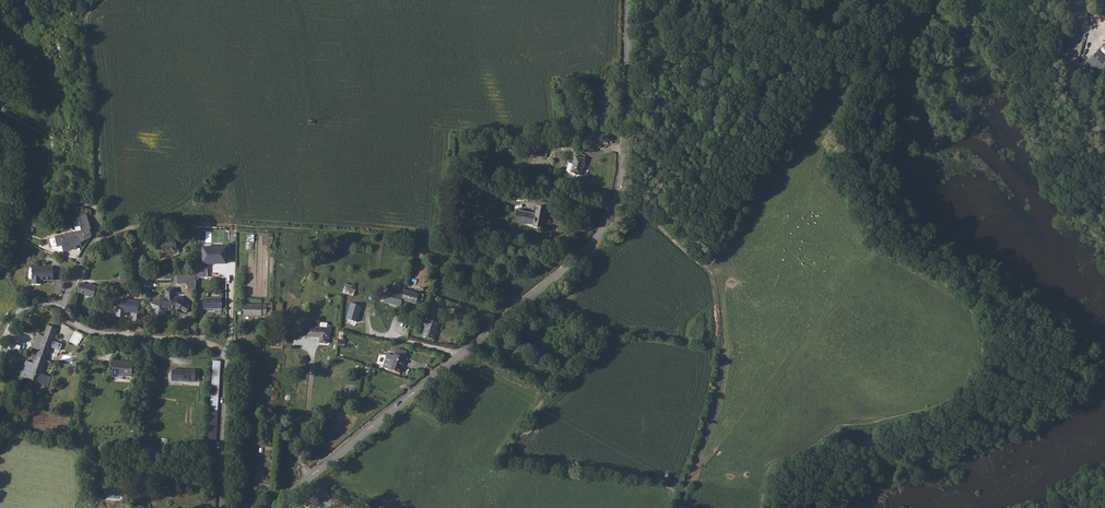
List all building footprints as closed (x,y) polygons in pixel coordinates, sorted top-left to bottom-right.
[(1104,42),(1104,43),(1088,62),(1100,73),(1104,67),(1104,40),(1104,42)] [(548,157),(549,147),(538,146),(537,156),(548,157)] [(575,158),(571,173),(581,177),(585,161),(575,158)] [(518,212),(516,223),(534,226),(533,230),(542,232),(547,211),(538,208),(536,216),(518,212)] [(86,214),(78,216),(81,231),(84,238),(90,235),(88,230),(90,229),(86,214)] [(81,231),(75,232),(78,240),(84,238),(81,231)] [(75,232),(70,234),(73,242),(79,241),(78,240),(75,232)] [(63,246),(64,250),(75,245),(73,242),(70,234),(57,238),(57,239),(60,247),(63,246)] [(248,241),(247,241),(246,249),(253,249),(255,235),(249,234),(248,241)] [(175,240),(160,241),(161,249),(175,248),(175,240)] [(227,245),(203,247),(203,264),(227,264),(227,245)] [(196,277),(208,277),(208,266),(197,266),(196,277)] [(52,267),(31,267),(31,280),(32,280),(32,284),(40,284),(40,280),(52,280),(52,267)] [(195,279),(186,279),(187,288),(195,288),(195,279)] [(79,282),(76,291),(84,293),(84,294),(93,297),(96,286),(87,285),(79,282)] [(159,298),(149,301),(158,316),(166,312),(165,308),(171,307),(171,306),(174,306),(177,308),(178,307),(184,310),(188,304),(186,303),(187,302),(182,299),(183,299),(176,295),(173,296),(173,287),(164,287),(164,296),(163,296),(163,301),(159,298)] [(404,294),(403,300),(417,304),(420,293),(405,289),(404,294)] [(403,300),(404,294),(387,291),(385,302),(402,306),(403,300)] [(221,298),(209,297),(210,308),(221,308),(221,298)] [(123,299),(122,306),(130,307),(131,299),(123,299)] [(350,303),(347,318),(358,322),(362,305),(350,303)] [(243,304),(242,315),(260,316),(261,314),(265,314),(266,304),(243,304)] [(427,317),(425,324),(437,327),(439,320),(427,317)] [(425,324),(423,331),(436,334),(436,331),(437,327),(425,324)] [(37,349),(34,356),(36,356),(47,329),(47,328),(49,326),(46,325),(42,336),(37,334),(32,347),(37,349)] [(47,329),(36,356),(43,359),(54,328),(49,326),(47,328),(47,329)] [(304,326),(304,336),(325,336),(325,331),(327,331),(328,326),(304,326)] [(78,345),(84,335),(76,331),(70,341),(78,345)] [(12,342),(8,353),(18,356),(21,346),(12,342)] [(382,365),(388,367),(399,371),(403,360),(404,360),(406,356),(393,352),(393,354),(387,352),(382,365)] [(27,368),(24,371),(49,379),(49,377),(38,373),(43,359),(36,356),(34,356),(32,363),(30,363),(30,364),(28,367),(27,368)] [(133,362),(114,360),(112,376),(118,376),(118,375),(131,376),(133,362)] [(22,364),(18,376),(24,371),(27,368),(28,367),(30,364),(30,363),(24,361),(23,364),(22,364)] [(207,441),(206,452),(216,452),(221,361),(212,361),(208,441),(207,441)] [(196,381),(197,370),(191,369),(191,370),(174,369),(173,380),(196,381)] [(24,371),(18,376),(46,385),(49,379),(24,371)]
